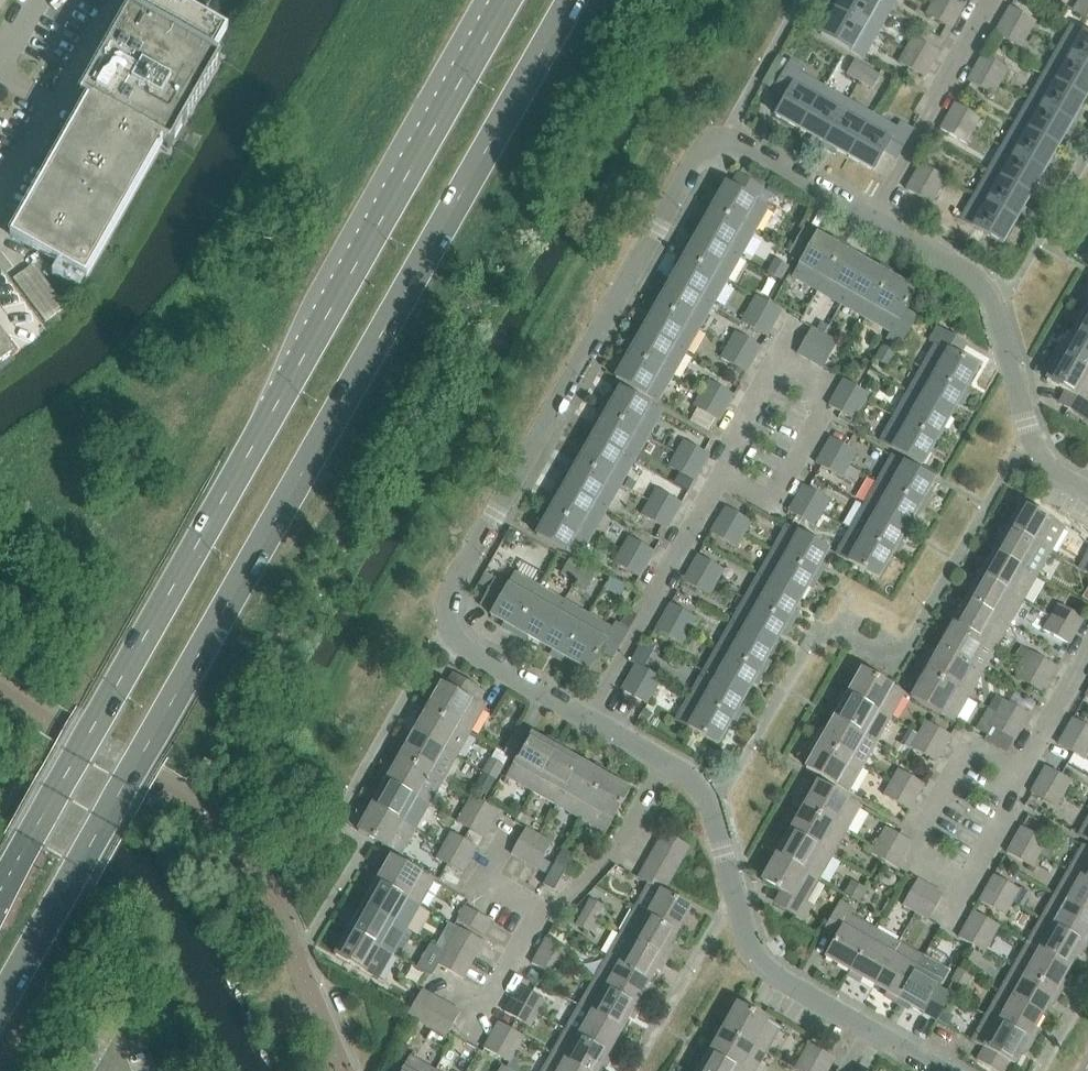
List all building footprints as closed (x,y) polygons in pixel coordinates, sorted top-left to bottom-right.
[(82,100),(83,97),(88,100),(10,238),(86,281),(164,143),(168,145),(167,148),(169,149),(220,58),(218,57),(217,60),(212,57),(228,29),(176,0),(144,0),(136,14),(132,12),(133,9),(131,8),(92,77),(89,77),(86,79),(85,80),(86,85),(87,86),(80,99),(82,100)] [(830,8),(877,34),(891,10),(874,0),(840,0),(840,1),(838,0),(835,0),(830,8)] [(891,10),(897,0),(874,0),(891,10)] [(933,2),(959,16),(966,4),(960,0),(934,0),(933,2)] [(1083,0),(1080,0),(1073,11),(1087,19),(1087,3),(1083,0)] [(959,16),(933,2),(926,15),(952,29),(959,16)] [(1010,7),(1003,20),(1028,34),(1035,21),(1010,7)] [(877,34),(830,8),(825,16),(830,19),(820,35),(863,59),(877,34)] [(1028,34),(1003,20),(995,33),(1021,47),(1028,34)] [(1056,51),(1087,69),(1087,35),(1071,25),(1056,51)] [(913,37),(906,50),(931,65),(939,52),(913,37)] [(899,63),(924,77),(931,65),(906,50),(899,63)] [(1085,98),(1087,93),(1087,69),(1056,51),(1043,74),(1085,98)] [(982,55),(975,68),(1001,82),(1008,70),(982,55)] [(776,84),(788,91),(798,73),(799,74),(803,68),(790,60),(776,84)] [(847,75),(859,82),(866,69),(854,62),(847,75)] [(1001,82),(975,68),(968,81),(993,95),(1001,82)] [(866,69),(859,82),(872,89),(879,77),(866,69)] [(774,115),(800,130),(824,87),(799,74),(798,73),(788,91),(774,115)] [(1085,98),(1043,74),(1029,99),(1076,125),(1081,116),(1077,113),(1085,98)] [(813,143),(821,148),(848,101),(824,87),(800,130),(815,138),(813,143)] [(1071,133),(1076,125),(1029,99),(1015,123),(1057,147),(1067,131),(1071,133)] [(833,148),(848,157),(872,115),(848,101),(821,148),(830,153),(833,148)] [(955,104),(948,116),(973,131),(980,118),(955,104)] [(872,115),(848,157),(874,171),(887,147),(898,129),(896,128),(872,115)] [(973,131),(948,116),(940,129),(966,144),(973,131)] [(898,129),(887,147),(899,154),(913,130),(900,122),(896,128),(898,129)] [(1015,123),(1001,147),(1048,174),(1054,164),(1049,161),(1057,147),(1015,123)] [(1001,147),(988,171),(1030,195),(1039,179),(1044,182),(1048,174),(1001,147)] [(906,190),(919,197),(933,171),(921,164),(906,190)] [(933,171),(919,197),(931,204),(946,179),(933,171)] [(988,171),(974,195),(1016,219),(1017,219),(1021,221),(1026,212),(1022,210),(1030,195),(988,171)] [(730,186),(756,201),(763,188),(738,174),(730,186)] [(713,198),(708,206),(754,233),(769,208),(756,201),(730,186),(726,184),(717,200),(713,198)] [(1016,219),(974,195),(959,220),(1002,244),(1016,219)] [(707,218),(698,233),(741,257),(754,233),(708,206),(703,215),(707,218)] [(789,254),(802,261),(816,235),(804,228),(789,254)] [(685,246),(680,255),(727,281),(741,257),(698,233),(690,248),(685,246)] [(792,277),(818,292),(844,245),(835,240),(833,244),(816,235),(802,261),(792,277)] [(853,250),(844,245),(818,292),(842,305),(866,263),(850,254),(853,250)] [(680,266),(671,281),(713,305),(727,281),(680,255),(675,264),(680,266)] [(842,305),(866,319),(890,277),(892,272),(883,267),(881,272),(866,263),(842,305)] [(866,319),(890,333),(891,333),(901,315),(915,291),(890,277),(866,319)] [(658,294),(653,303),(699,329),(713,305),(671,281),(662,297),(658,294)] [(756,297),(749,310),(774,324),(782,311),(756,297)] [(652,314),(644,329),(686,354),(699,329),(653,303),(648,312),(652,314)] [(1083,305),(1078,314),(1083,316),(1074,331),(1087,339),(1087,307),(1083,305)] [(774,324),(749,310),(742,322),(767,337),(774,324)] [(891,333),(890,333),(886,339),(899,346),(913,322),(901,315),(891,333)] [(935,344),(954,354),(961,342),(936,328),(929,341),(935,345),(935,344)] [(630,342),(625,351),(672,378),(686,354),(644,329),(635,345),(630,342)] [(797,354),(810,361),(824,336),(812,329),(797,354)] [(1087,371),(1087,339),(1074,331),(1066,347),(1061,344),(1056,353),(1061,356),(1087,371)] [(735,333),(728,346),(754,360),(761,347),(735,333)] [(824,336),(810,361),(823,368),(837,343),(824,336)] [(15,360),(15,359),(14,358),(0,339),(0,371),(15,360)] [(935,345),(921,369),(964,393),(964,392),(978,367),(954,354),(935,344),(935,345)] [(754,360),(728,346),(721,358),(747,373),(754,360)] [(672,378),(625,351),(620,360),(625,363),(616,379),(658,403),(672,378)] [(1061,356),(1047,381),(1071,394),(1087,404),(1087,371),(1061,356)] [(921,369),(908,393),(950,417),(959,401),(963,404),(968,395),(964,392),(964,393),(921,369)] [(843,380),(836,393),(862,408),(869,395),(843,380)] [(708,381),(701,394),(726,408),(734,396),(708,381)] [(606,403),(601,411),(648,438),(662,413),(620,389),(611,405),(606,403)] [(862,408),(836,393),(829,406),(854,420),(862,408)] [(908,393),(894,417),(941,443),(946,434),(941,432),(950,417),(908,393)] [(726,408),(701,394),(694,407),(719,421),(726,408)] [(1071,394),(1064,407),(1087,420),(1087,404),(1071,394)] [(601,423),(592,438),(634,463),(648,438),(601,411),(596,420),(601,423)] [(941,443),(894,417),(880,442),(922,466),(931,450),(936,452),(941,443)] [(579,451),(574,460),(621,486),(634,463),(592,438),(583,453),(579,451)] [(831,438),(824,451),(849,465),(856,453),(831,438)] [(684,441),(677,454),(702,469),(710,456),(684,441)] [(849,465),(824,451),(816,464),(842,478),(849,465)] [(702,469),(677,454),(669,467),(695,481),(702,469)] [(892,456),(877,481),(924,508),(929,499),(925,496),(934,480),(892,456)] [(573,471),(564,487),(607,511),(621,486),(574,460),(569,469),(573,471)] [(877,481),(864,506),(906,530),(915,514),(919,517),(924,508),(877,481)] [(803,486),(796,499),(822,514),(829,501),(803,486)] [(551,499),(546,508),(593,534),(607,511),(564,487),(556,502),(551,499)] [(656,490),(649,502),(675,517),(682,504),(656,490)] [(822,514),(796,499),(789,512),(814,526),(822,514)] [(675,517),(649,502),(642,515),(667,530),(675,517)] [(1022,503),(1008,528),(1008,529),(1050,553),(1064,527),(1022,503)] [(864,506),(850,530),(892,554),(897,556),(902,547),(897,545),(906,530),(864,506)] [(593,534),(546,508),(541,517),(546,519),(536,536),(579,560),(593,534)] [(725,508),(718,521),(744,535),(751,522),(725,508)] [(718,521),(711,533),(736,548),(744,535),(718,521)] [(786,526),(772,551),(819,578),(824,568),(820,566),(829,550),(786,526)] [(1003,538),(994,553),(1036,577),(1050,553),(1008,529),(1008,528),(1003,526),(998,535),(1003,538)] [(892,554),(850,530),(836,555),(878,579),(892,554)] [(629,538),(622,551),(647,565),(655,552),(629,538)] [(647,565),(622,551),(615,563),(640,578),(647,565)] [(819,578),(772,551),(759,575),(801,599),(810,584),(814,586),(819,578)] [(981,565),(976,574),(1023,601),(1036,577),(994,553),(985,568),(981,565)] [(1087,575),(1087,553),(1079,569),(1087,575)] [(698,556),(691,569),(716,583),(723,570),(698,556)] [(561,574),(574,581),(581,569),(568,562),(561,574)] [(581,569),(574,581),(587,589),(594,576),(581,569)] [(716,583),(691,569),(683,582),(709,596),(716,583)] [(504,630),(513,635),(540,588),(515,574),(491,616),(507,625),(504,630)] [(975,586),(967,601),(1009,625),(1023,601),(976,574),(971,583),(975,586)] [(801,599),(759,575),(745,599),(792,626),(797,617),(792,614),(801,599)] [(525,635),(540,644),(564,602),(540,588),(513,635),(522,640),(525,635)] [(792,626),(745,599),(731,623),(774,647),(782,632),(787,635),(792,626)] [(1009,625),(967,601),(958,616),(953,614),(948,622),(995,649),(1009,625)] [(562,662),(564,658),(588,615),(564,602),(540,644),(555,653),(553,657),(562,662)] [(671,604),(663,617),(689,631),(696,619),(671,604)] [(1059,604),(1051,617),(1077,632),(1084,619),(1059,604)] [(588,615),(564,658),(589,672),(603,648),(613,630),(612,629),(588,615)] [(689,631),(663,617),(656,630),(682,644),(689,631)] [(1077,632),(1051,617),(1044,630),(1069,644),(1077,632)] [(995,649),(948,622),(943,631),(948,634),(939,649),(981,673),(995,649)] [(613,630),(603,648),(615,655),(629,630),(616,623),(612,629),(613,630)] [(774,647),(731,623),(717,648),(764,674),(769,665),(765,663),(774,647)] [(717,648),(704,672),(746,696),(755,680),(759,683),(764,674),(717,648)] [(926,662),(921,671),(968,697),(981,673),(939,649),(930,665),(926,662)] [(1031,653),(1024,665),(1049,680),(1056,667),(1031,653)] [(622,690),(634,697),(649,672),(636,665),(622,690)] [(1049,680),(1024,665),(1016,678),(1042,693),(1049,680)] [(862,670),(848,695),(890,719),(904,694),(862,670)] [(968,697),(921,671),(916,680),(920,682),(911,698),(954,722),(968,697)] [(649,672),(634,697),(647,705),(662,679),(649,672)] [(746,696),(704,672),(690,696),(732,720),(737,722),(742,713),(738,711),(746,696)] [(453,674),(446,687),(472,701),(479,689),(453,674)] [(484,708),(472,701),(446,687),(442,684),(427,709),(470,734),(484,708)] [(843,704),(834,719),(876,743),(890,719),(848,695),(843,692),(838,701),(843,704)] [(732,720),(690,696),(676,721),(718,745),(732,720)] [(1003,701),(996,713),(1022,728),(1029,715),(1003,701)] [(414,734),(456,758),(470,734),(427,709),(414,734)] [(1022,728),(996,713),(989,726),(1014,741),(1022,728)] [(821,732),(816,740),(862,767),(876,743),(834,719),(825,734),(821,732)] [(1064,734),(1087,748),(1087,731),(1071,721),(1064,734)] [(926,722),(918,735),(944,749),(951,736),(926,722)] [(504,753),(516,760),(531,735),(518,728),(504,753)] [(456,758),(414,734),(400,758),(442,782),(456,758)] [(1064,734),(1057,747),(1082,761),(1087,751),(1087,748),(1064,734)] [(507,777),(532,791),(556,749),(531,735),(516,760),(507,777)] [(944,749),(918,735),(911,747),(937,762),(944,749)] [(862,767),(816,740),(811,749),(815,752),(806,768),(848,792),(862,767)] [(532,791),(556,805),(580,762),(556,749),(532,791)] [(400,758),(386,782),(428,806),(442,782),(400,758)] [(556,805),(581,819),(605,776),(580,762),(556,805)] [(898,770),(891,783),(916,798),(924,785),(898,770)] [(1044,770),(1037,782),(1062,797),(1069,784),(1044,770)] [(605,776),(581,819),(606,833),(630,790),(605,776)] [(372,806),(415,830),(428,806),(386,782),(372,806)] [(804,796),(799,805),(846,831),(860,806),(818,782),(809,799),(804,796)] [(1062,797),(1037,782),(1029,795),(1055,810),(1062,797)] [(916,798),(891,783),(884,796),(909,810),(916,798)] [(472,797),(465,810),(490,824),(497,811),(472,797)] [(799,816),(790,832),(832,855),(846,831),(799,805),(794,814),(799,816)] [(415,830),(372,806),(358,831),(401,855),(415,830)] [(490,824),(465,810),(457,823),(483,837),(490,824)] [(1078,836),(1087,841),(1087,818),(1078,836)] [(886,828),(878,841),(904,855),(911,843),(886,828)] [(1021,828),(1014,840),(1039,855),(1047,842),(1021,828)] [(511,854),(524,862),(539,836),(526,829),(511,854)] [(772,853),(776,856),(819,880),(832,855),(790,832),(781,847),(777,844),(772,853)] [(451,833),(444,846),(470,860),(477,848),(451,833)] [(689,847),(664,833),(657,845),(682,860),(689,847)] [(539,836),(524,862),(537,869),(551,843),(539,836)] [(1039,855),(1014,840),(1007,853),(1032,868),(1039,855)] [(904,855),(878,841),(871,854),(897,868),(904,855)] [(682,860),(657,845),(650,857),(676,872),(682,860)] [(470,860),(444,846),(437,859),(462,873),(470,860)] [(1068,871),(1087,882),(1087,849),(1082,846),(1068,871)] [(567,869),(568,870),(575,857),(563,850),(556,863),(567,869)] [(776,856),(762,881),(804,905),(819,880),(776,856)] [(391,857),(377,882),(419,906),(434,881),(391,857)] [(676,872),(650,857),(644,868),(669,883),(676,872)] [(567,869),(556,863),(542,886),(554,892),(567,869)] [(638,878),(649,884),(664,893),(669,883),(644,868),(638,878)] [(1054,895),(1087,914),(1087,882),(1068,871),(1054,895)] [(994,876),(986,889),(1012,903),(1019,890),(994,876)] [(903,905),(916,913),(930,887),(917,880),(903,905)] [(363,907),(406,931),(419,906),(377,882),(363,907)] [(845,895),(857,902),(865,889),(852,882),(845,895)] [(634,910),(676,934),(691,908),(664,893),(649,884),(634,910)] [(930,887),(916,913),(928,920),(943,894),(930,887)] [(1012,903),(986,889),(979,901),(1005,916),(1012,903)] [(1054,895),(1041,919),(1087,946),(1087,945),(1087,914),(1054,895)] [(591,900),(583,912),(595,920),(603,907),(591,900)] [(827,927),(839,934),(849,915),(853,909),(840,902),(827,927)] [(363,907),(350,931),(392,955),(406,931),(363,907)] [(491,922),(465,907),(458,920),(483,935),(491,922)] [(634,910),(620,934),(663,958),(676,934),(634,910)] [(595,920),(583,912),(576,925),(588,932),(595,920)] [(973,912),(966,925),(991,939),(999,927),(973,912)] [(825,958),(850,972),(874,930),(849,915),(839,934),(825,958)] [(1041,919),(1027,943),(1069,967),(1078,952),(1082,954),(1087,946),(1041,919)] [(991,939),(966,925),(959,938),(984,952),(991,939)] [(451,940),(477,955),(484,942),(458,928),(451,940)] [(898,943),(874,930),(850,972),(848,976),(857,981),(859,977),(874,986),(898,943)] [(392,955),(350,931),(335,956),(378,980),(392,955)] [(620,934),(607,958),(649,982),(663,958),(620,934)] [(546,938),(539,951),(564,965),(572,953),(546,938)] [(477,955),(451,940),(445,951),(470,966),(477,955)] [(896,1004),(923,957),(898,943),(874,986),(890,994),(887,999),(896,1004)] [(1069,967),(1027,943),(1013,967),(1060,994),(1065,985),(1061,983),(1069,967)] [(463,979),(470,966),(445,951),(437,964),(463,979)] [(564,965),(539,951),(532,964),(557,978),(564,965)] [(923,957),(896,1004),(905,1009),(908,1004),(924,1013),(938,988),(948,971),(923,957)] [(649,982),(607,958),(593,982),(635,1006),(649,982)] [(1013,967),(1000,991),(1042,1015),(1051,1000),(1055,1003),(1060,994),(1013,967)] [(952,981),(964,988),(972,975),(959,968),(952,981)] [(635,1006),(593,982),(579,1006),(622,1030),(635,1006)] [(519,986),(512,999),(537,1014),(544,1001),(519,986)] [(938,988),(924,1013),(936,1021),(951,995),(938,988)] [(408,1016),(420,1023),(435,997),(422,990),(408,1016)] [(986,1016),(1032,1042),(1038,1033),(1033,1031),(1042,1015),(1000,991),(986,1016)] [(420,1023),(433,1030),(448,1005),(435,997),(420,1023)] [(537,1014),(512,999),(504,1012),(530,1026),(537,1014)] [(738,1004),(723,1029),(766,1053),(780,1028),(738,1004)] [(448,1005),(433,1030),(446,1037),(460,1012),(448,1005)] [(579,1006),(566,1030),(608,1054),(622,1030),(579,1006)] [(948,1026),(951,1020),(949,1015),(944,1012),(938,1021),(948,1026)] [(145,1040),(133,1033),(135,1029),(125,1023),(122,1027),(103,1016),(101,1015),(69,1070),(158,1070),(145,1040)] [(1032,1042),(986,1016),(972,1041),(984,1048),(1010,1062),(1014,1065),(1023,1048),(1027,1051),(1032,1042)] [(498,1023),(491,1036),(517,1050),(524,1037),(498,1023)] [(710,1053),(741,1070),(756,1070),(766,1053),(723,1029),(710,1053)] [(552,1054),(581,1070),(599,1070),(608,1054),(566,1030),(552,1054)] [(517,1050),(491,1036),(484,1048),(509,1063),(517,1050)] [(797,1070),(810,1070),(822,1051),(809,1044),(794,1070),(797,1070)] [(984,1048),(977,1060),(996,1070),(1005,1070),(1010,1062),(984,1048)] [(810,1070),(827,1070),(834,1059),(822,1051),(810,1070)] [(700,1070),(741,1070),(710,1053),(700,1070)] [(552,1054),(543,1070),(581,1070),(552,1054)] [(409,1057),(402,1070),(433,1070),(409,1057)]
